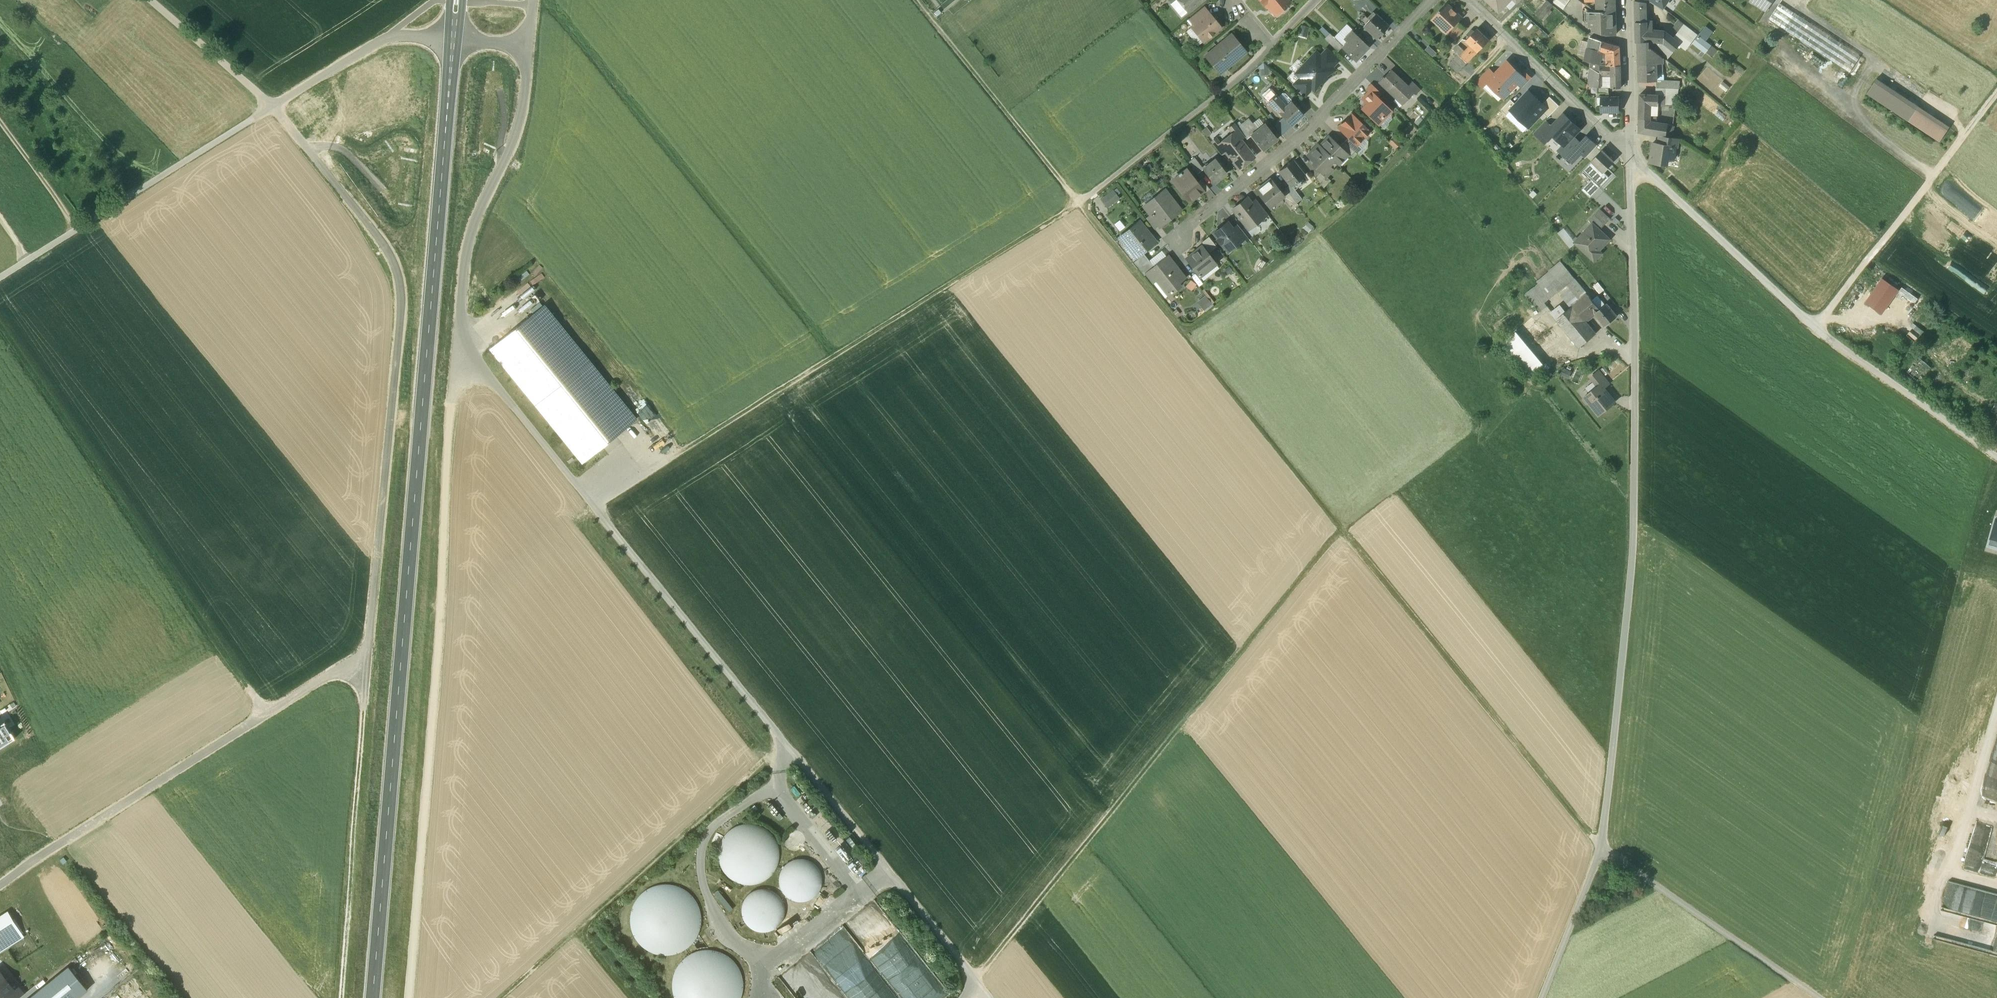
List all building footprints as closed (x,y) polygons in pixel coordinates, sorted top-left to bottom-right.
[(1188,11),(1201,0),(1179,0),(1188,11)] [(1266,7),(1267,6),(1270,10),(1271,9),(1275,14),(1290,2),(1288,0),(1260,0),(1266,7)] [(1499,12),(1506,5),(1503,2),(1505,0),(1486,0),(1499,12)] [(1597,1),(1597,11),(1615,11),(1615,0),(1597,0),(1597,1)] [(1645,2),(1634,0),(1635,22),(1646,22),(1645,2)] [(1668,0),(1651,0),(1651,1),(1663,8),(1668,0)] [(1751,0),(1766,11),(1773,0),(1751,0)] [(1552,5),(1548,1),(1536,14),(1541,18),(1552,5)] [(1849,73),(1861,55),(1781,2),(1769,20),(1849,73)] [(1453,10),(1447,4),(1441,11),(1440,10),(1438,12),(1439,13),(1432,19),(1433,20),(1434,19),(1442,26),(1443,25),(1449,30),(1446,33),(1447,33),(1448,32),(1458,22),(1461,18),(1455,12),(1454,13),(1452,11),(1453,10)] [(1202,7),(1189,18),(1194,25),(1207,14),(1202,7)] [(1597,11),(1588,11),(1588,21),(1590,21),(1591,27),(1594,27),(1594,31),(1607,35),(1616,35),(1615,11),(1597,11)] [(1388,26),(1373,12),(1368,18),(1370,21),(1364,27),(1376,38),(1388,26)] [(1194,25),(1192,26),(1204,41),(1220,27),(1208,13),(1207,14),(1194,25)] [(1679,20),(1673,27),(1678,32),(1684,24),(1679,20)] [(1458,22),(1448,32),(1455,39),(1464,29),(1458,22)] [(1646,22),(1635,22),(1636,41),(1648,41),(1649,41),(1664,43),(1665,32),(1646,30),(1646,22)] [(1684,24),(1678,32),(1674,39),(1679,44),(1685,48),(1697,34),(1684,24)] [(1329,33),(1322,26),(1319,30),(1326,37),(1329,33)] [(1490,40),(1477,28),(1473,33),(1471,31),(1467,34),(1469,36),(1466,40),(1471,45),(1478,51),(1478,52),(1490,40)] [(1368,47),(1351,31),(1344,38),(1347,41),(1343,45),(1342,47),(1355,60),(1368,47)] [(1666,60),(1679,44),(1674,39),(1665,32),(1664,43),(1649,41),(1649,46),(1666,60)] [(1343,45),(1330,33),(1329,33),(1326,37),(1324,38),(1337,51),(1342,47),(1343,45)] [(1245,52),(1231,35),(1206,56),(1217,68),(1222,63),(1226,68),(1245,52)] [(1620,46),(1590,37),(1584,61),(1590,62),(1600,64),(1600,65),(1620,65),(1620,46)] [(1649,41),(1639,41),(1639,51),(1649,51),(1649,47),(1649,41)] [(1466,51),(1458,44),(1453,49),(1459,54),(1461,56),(1466,51)] [(1461,56),(1467,62),(1478,51),(1471,45),(1466,51),(1461,56)] [(1660,55),(1651,47),(1649,47),(1649,51),(1639,51),(1639,64),(1655,63),(1657,63),(1657,60),(1660,55)] [(1338,60),(1326,49),(1320,56),(1331,66),(1338,60)] [(1320,56),(1315,51),(1295,73),(1300,77),(1311,88),(1314,90),(1319,79),(1323,75),(1334,69),(1331,66),(1320,56)] [(1461,56),(1459,54),(1449,64),(1458,72),(1467,62),(1461,56)] [(1522,76),(1507,61),(1494,74),(1487,81),(1488,82),(1489,83),(1491,80),(1498,87),(1497,87),(1498,88),(1496,90),(1503,97),(1518,82),(1523,76),(1522,76)] [(1263,62),(1257,68),(1265,76),(1271,69),(1263,62)] [(1600,64),(1590,62),(1590,68),(1594,71),(1600,74),(1600,65),(1600,64)] [(1639,64),(1640,81),(1656,80),(1656,79),(1656,75),(1655,63),(1639,64)] [(1620,65),(1600,65),(1600,74),(1600,75),(1611,76),(1611,87),(1621,88),(1620,65)] [(1488,68),(1477,80),(1484,87),(1488,82),(1487,81),(1494,74),(1488,68)] [(1408,86),(1391,69),(1383,77),(1383,76),(1377,82),(1401,105),(1413,92),(1414,92),(1408,86)] [(1525,73),(1522,76),(1523,76),(1518,82),(1523,87),(1531,79),(1525,73)] [(1311,88),(1300,77),(1293,84),(1305,95),(1311,88)] [(1664,80),(1656,79),(1656,80),(1656,88),(1665,88),(1678,89),(1680,81),(1664,80)] [(1869,95),(1908,121),(1918,106),(1879,80),(1869,95)] [(1421,89),(1412,81),(1408,86),(1414,92),(1413,92),(1416,94),(1421,89)] [(1381,93),(1371,84),(1367,88),(1369,90),(1377,97),(1381,93)] [(1678,89),(1665,88),(1665,96),(1664,104),(1676,106),(1678,89)] [(1377,97),(1369,90),(1362,98),(1363,99),(1363,98),(1367,103),(1362,108),(1374,120),(1379,116),(1381,118),(1390,109),(1377,97)] [(1286,106),(1272,91),(1265,97),(1269,102),(1268,102),(1278,113),(1286,106)] [(1516,105),(1509,112),(1527,129),(1543,113),(1547,109),(1543,105),(1529,92),(1516,105)] [(1655,95),(1640,94),(1639,118),(1651,119),(1650,121),(1657,122),(1658,106),(1663,106),(1663,95),(1660,95),(1655,95)] [(1618,112),(1618,97),(1597,97),(1597,105),(1601,105),(1601,112),(1618,112)] [(1547,118),(1559,106),(1550,98),(1543,105),(1547,109),(1543,113),(1547,118)] [(1510,100),(1501,110),(1506,115),(1509,112),(1516,105),(1510,100)] [(1303,114),(1291,101),(1286,106),(1278,113),(1283,118),(1291,126),(1303,114)] [(1949,126),(1918,106),(1908,121),(1939,141),(1949,126)] [(1369,131),(1351,114),(1348,118),(1349,119),(1344,124),(1342,123),(1339,127),(1349,137),(1354,142),(1355,142),(1357,143),(1369,131)] [(1579,128),(1564,114),(1552,127),(1544,135),(1545,136),(1549,139),(1553,135),(1564,145),(1579,128)] [(1249,118),(1238,127),(1244,136),(1247,139),(1251,135),(1258,130),(1249,118)] [(1283,118),(1275,126),(1281,134),(1291,126),(1283,118)] [(1651,119),(1639,118),(1639,132),(1664,136),(1666,136),(1668,124),(1657,122),(1650,121),(1651,119)] [(1545,120),(1534,132),(1541,140),(1545,136),(1544,135),(1552,127),(1545,120)] [(1238,127),(1235,124),(1228,129),(1232,134),(1234,132),(1240,139),(1244,136),(1238,127)] [(1258,130),(1251,135),(1262,149),(1277,138),(1265,124),(1258,130)] [(1558,151),(1571,163),(1581,153),(1592,141),(1579,128),(1564,145),(1558,151)] [(1253,157),(1240,139),(1234,132),(1232,134),(1227,137),(1229,139),(1223,144),(1221,142),(1220,143),(1226,150),(1225,150),(1226,151),(1239,168),(1253,157)] [(1340,147),(1329,136),(1320,146),(1319,146),(1335,161),(1336,162),(1345,153),(1346,152),(1340,147)] [(1666,136),(1664,136),(1663,144),(1677,146),(1678,138),(1672,137),(1666,136)] [(1354,142),(1349,137),(1345,141),(1355,152),(1357,154),(1362,149),(1357,143),(1355,142),(1354,142)] [(1226,150),(1220,143),(1221,142),(1217,138),(1211,142),(1221,154),(1226,151),(1225,150),(1226,150)] [(1396,138),(1391,143),(1397,149),(1401,144),(1396,138)] [(1355,152),(1345,141),(1340,147),(1346,152),(1345,153),(1350,157),(1355,152)] [(1592,141),(1581,153),(1586,158),(1597,145),(1592,141)] [(1663,144),(1653,142),(1650,162),(1667,165),(1668,158),(1674,159),(1676,147),(1677,147),(1677,146),(1663,144)] [(1335,161),(1319,146),(1320,146),(1318,144),(1307,155),(1314,161),(1312,163),(1320,171),(1323,174),(1324,173),(1335,161)] [(1614,161),(1602,150),(1591,161),(1592,161),(1599,168),(1603,172),(1608,167),(1614,161)] [(1203,168),(1195,158),(1189,162),(1198,174),(1203,169),(1203,168)] [(1226,173),(1215,159),(1203,168),(1203,169),(1214,183),(1226,173)] [(1304,175),(1292,161),(1279,171),(1291,186),(1304,175)] [(1583,171),(1591,179),(1581,189),(1590,198),(1614,173),(1608,167),(1603,172),(1599,168),(1592,161),(1583,171)] [(1197,182),(1187,169),(1182,173),(1181,172),(1178,174),(1181,177),(1175,182),(1190,201),(1198,195),(1204,191),(1197,182)] [(1323,174),(1320,171),(1315,177),(1323,188),(1331,180),(1324,173),(1323,174)] [(1210,189),(1202,179),(1197,182),(1204,191),(1205,193),(1210,189)] [(1281,193),(1270,179),(1256,190),(1267,204),(1275,198),(1277,200),(1283,196),(1283,195),(1281,193)] [(1291,185),(1286,189),(1296,201),(1300,198),(1291,185)] [(1181,210),(1165,189),(1146,204),(1153,213),(1151,214),(1159,225),(1161,226),(1181,210)] [(1296,201),(1286,189),(1281,193),(1283,195),(1283,196),(1292,208),(1298,204),(1296,201)] [(1101,199),(1106,206),(1117,198),(1112,191),(1101,199)] [(1252,203),(1250,204),(1245,199),(1233,208),(1249,229),(1256,223),(1255,221),(1262,216),(1260,214),(1252,203)] [(1265,210),(1256,199),(1252,203),(1260,214),(1265,210)] [(1611,218),(1601,208),(1590,220),(1592,223),(1593,222),(1600,229),(1611,218)] [(1159,225),(1151,214),(1146,218),(1154,228),(1159,225)] [(1140,220),(1119,237),(1136,257),(1155,242),(1145,230),(1146,229),(1140,220)] [(1233,228),(1227,221),(1213,232),(1218,238),(1217,238),(1220,243),(1221,242),(1227,251),(1241,240),(1242,240),(1233,228)] [(1600,229),(1593,222),(1592,223),(1577,239),(1584,245),(1581,248),(1595,261),(1602,253),(1599,250),(1609,239),(1600,230),(1600,229)] [(1249,239),(1238,224),(1233,228),(1242,240),(1241,240),(1243,243),(1249,239)] [(1216,246),(1208,236),(1201,241),(1209,252),(1216,246)] [(1215,263),(1202,246),(1186,258),(1198,274),(1199,275),(1200,276),(1215,263)] [(1144,254),(1134,262),(1138,267),(1149,259),(1144,254)] [(1185,277),(1168,256),(1154,266),(1146,273),(1147,274),(1153,282),(1159,278),(1171,293),(1180,286),(1178,283),(1185,277)] [(1149,259),(1138,267),(1145,275),(1147,274),(1146,273),(1154,266),(1149,259)] [(1561,261),(1549,271),(1556,279),(1568,270),(1561,261)] [(1587,294),(1568,270),(1556,279),(1537,295),(1544,303),(1558,291),(1571,307),(1572,306),(1587,294)] [(1556,279),(1549,271),(1536,282),(1538,283),(1525,294),(1530,300),(1537,295),(1556,279)] [(1898,290),(1883,278),(1876,288),(1874,288),(1875,289),(1866,302),(1882,313),(1898,290)] [(1996,295),(1996,288),(1985,280),(1981,285),(1996,295)] [(1901,288),(1899,293),(1916,302),(1918,297),(1901,288)] [(1599,309),(1587,294),(1572,306),(1584,321),(1594,313),(1599,309)] [(1206,295),(1198,301),(1205,310),(1213,304),(1206,295)] [(1544,303),(1537,295),(1530,300),(1540,312),(1546,306),(1544,303)] [(1617,316),(1607,303),(1599,309),(1594,313),(1604,326),(1617,316)] [(636,419),(544,305),(491,348),(583,462),(636,419)] [(1584,321),(1572,306),(1571,307),(1564,312),(1556,319),(1579,347),(1595,334),(1584,321)] [(1558,307),(1551,313),(1556,319),(1564,312),(1561,309),(1559,308),(1558,307)] [(1540,367),(1513,334),(1503,342),(1531,376),(1540,367)] [(1608,384),(1598,371),(1591,377),(1599,387),(1601,385),(1603,388),(1608,384)] [(1576,385),(1580,378),(1569,373),(1566,380),(1576,385)] [(1603,388),(1601,385),(1599,387),(1590,394),(1588,393),(1585,396),(1584,399),(1586,402),(1589,402),(1598,413),(1613,401),(1603,388)] [(654,410),(643,419),(649,426),(660,418),(654,410)] [(15,738),(5,721),(0,725),(0,748),(15,738)] [(817,815),(805,800),(800,804),(812,818),(817,815)] [(1978,827),(1990,832),(1993,823),(1981,819),(1978,827)] [(777,865),(779,854),(777,842),(770,832),(760,826),(748,823),(737,826),(727,833),(720,843),(718,854),(721,866),(727,876),(737,882),(749,885),(761,882),(770,875),(777,865)] [(836,839),(829,829),(825,832),(833,842),(836,839)] [(1965,868),(1980,872),(1987,846),(1972,841),(1965,868)] [(851,856),(843,847),(839,850),(847,859),(851,856)] [(821,888),(822,880),(820,871),(816,864),(809,860),(800,858),(792,860),(785,865),(780,872),(779,880),(780,888),(785,896),(792,900),(801,902),(809,900),(816,895),(821,888)] [(651,887),(641,894),(634,903),(630,914),(630,926),(634,937),(641,946),(651,952),(662,955),(674,954),(685,950),(693,942),(699,931),(701,920),(699,908),(693,898),(685,890),(674,885),(662,885),(651,887)] [(783,918),(785,910),(783,901),(778,894),(771,890),(763,888),(755,890),(748,895),(743,902),(741,910),(743,919),(748,926),(755,930),(763,932),(772,930),(779,925),(783,918)] [(733,909),(718,890),(714,893),(729,912),(733,909)] [(1935,937),(1996,949),(1996,920),(1940,909),(1935,937)] [(0,917),(0,950),(23,935),(8,912),(0,917)] [(687,957),(678,965),(673,977),(672,989),(674,997),(741,997),(742,995),(743,982),(740,970),(733,960),(722,953),(710,950),(698,951),(687,957)] [(69,966),(29,997),(77,997),(88,989),(69,966)] [(123,966),(116,972),(122,979),(129,973),(123,966)] [(0,972),(0,997),(6,997),(7,997),(15,991),(0,972)] [(7,997),(20,997),(25,995),(19,988),(15,991),(7,997)]
